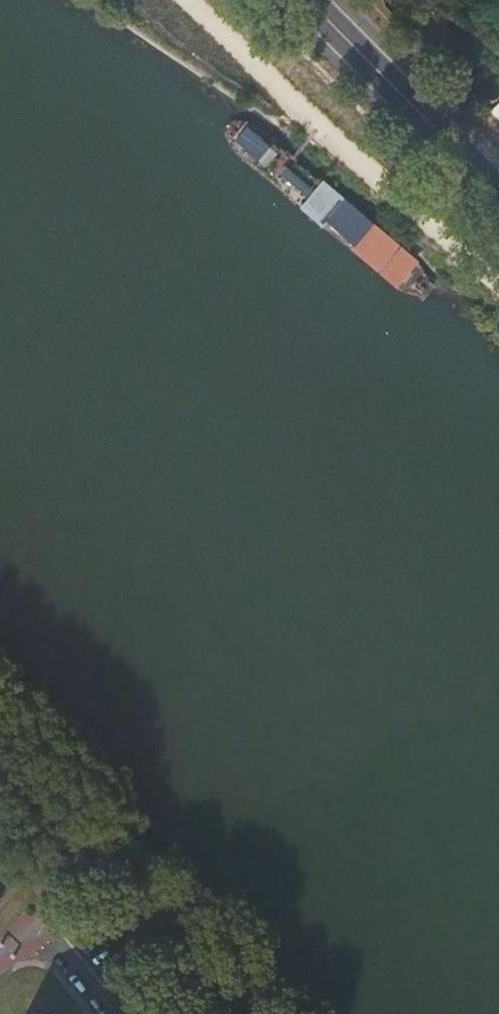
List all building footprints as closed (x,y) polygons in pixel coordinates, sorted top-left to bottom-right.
[(488,108),(498,119),(498,99),(488,108)]
